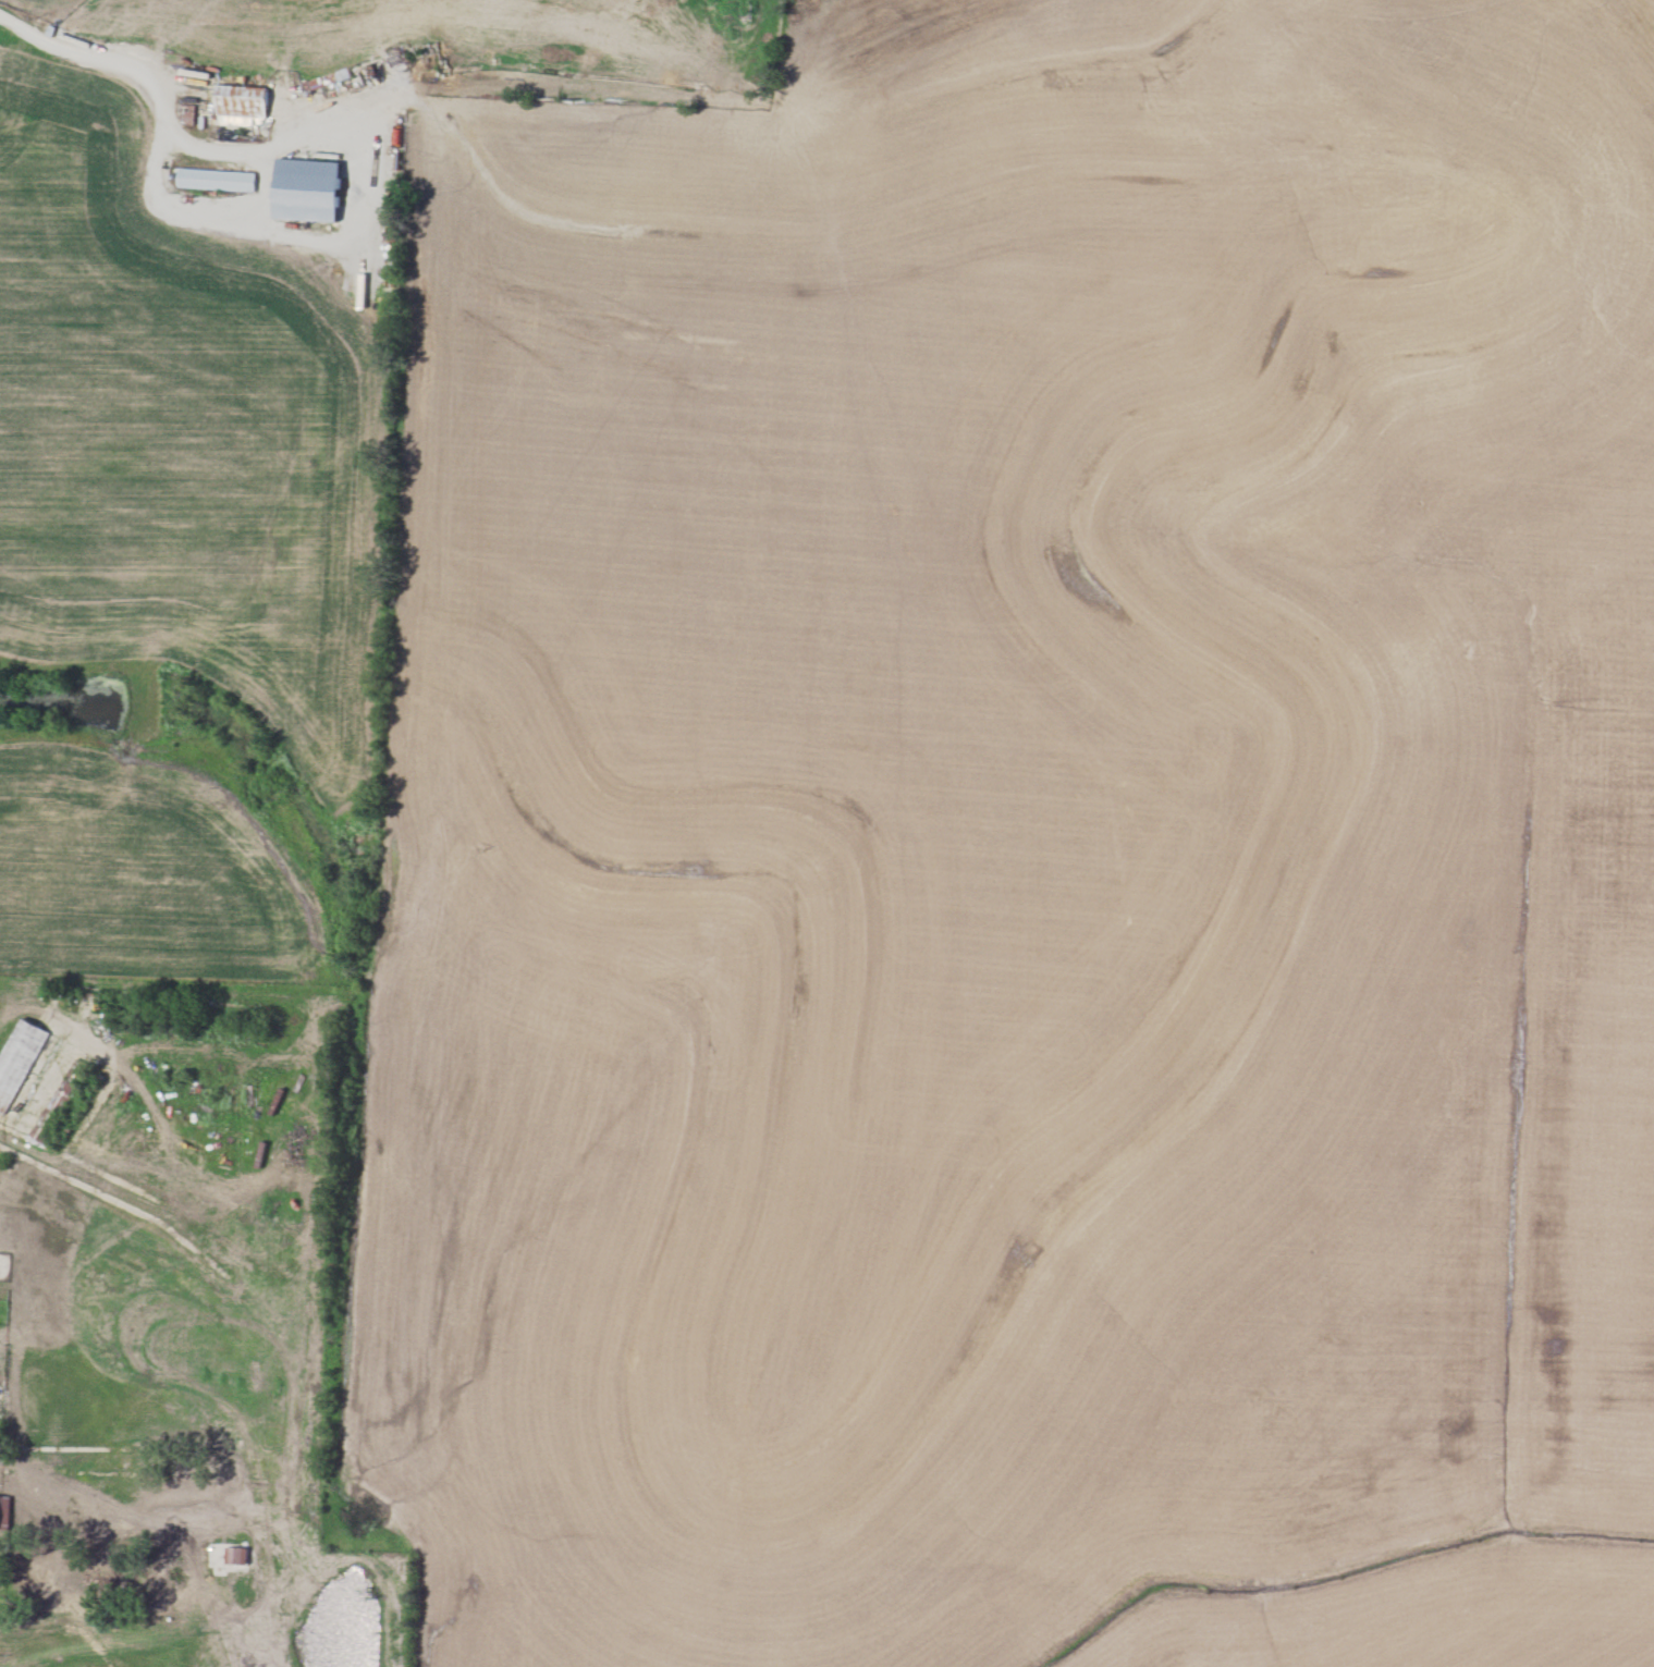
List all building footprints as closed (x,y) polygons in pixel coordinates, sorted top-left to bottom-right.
[(269,86),(218,85),(217,126),(268,127),(269,86)] [(342,161),(278,158),(275,219),(339,222),(342,161)] [(256,191),(257,172),(179,169),(178,188),(256,191)] [(20,1017),(0,1058),(0,1111),(7,1115),(49,1031),(20,1017)] [(11,1530),(12,1496),(0,1495),(0,1529),(11,1530)] [(249,1565),(249,1547),(227,1547),(226,1564),(249,1565)]
